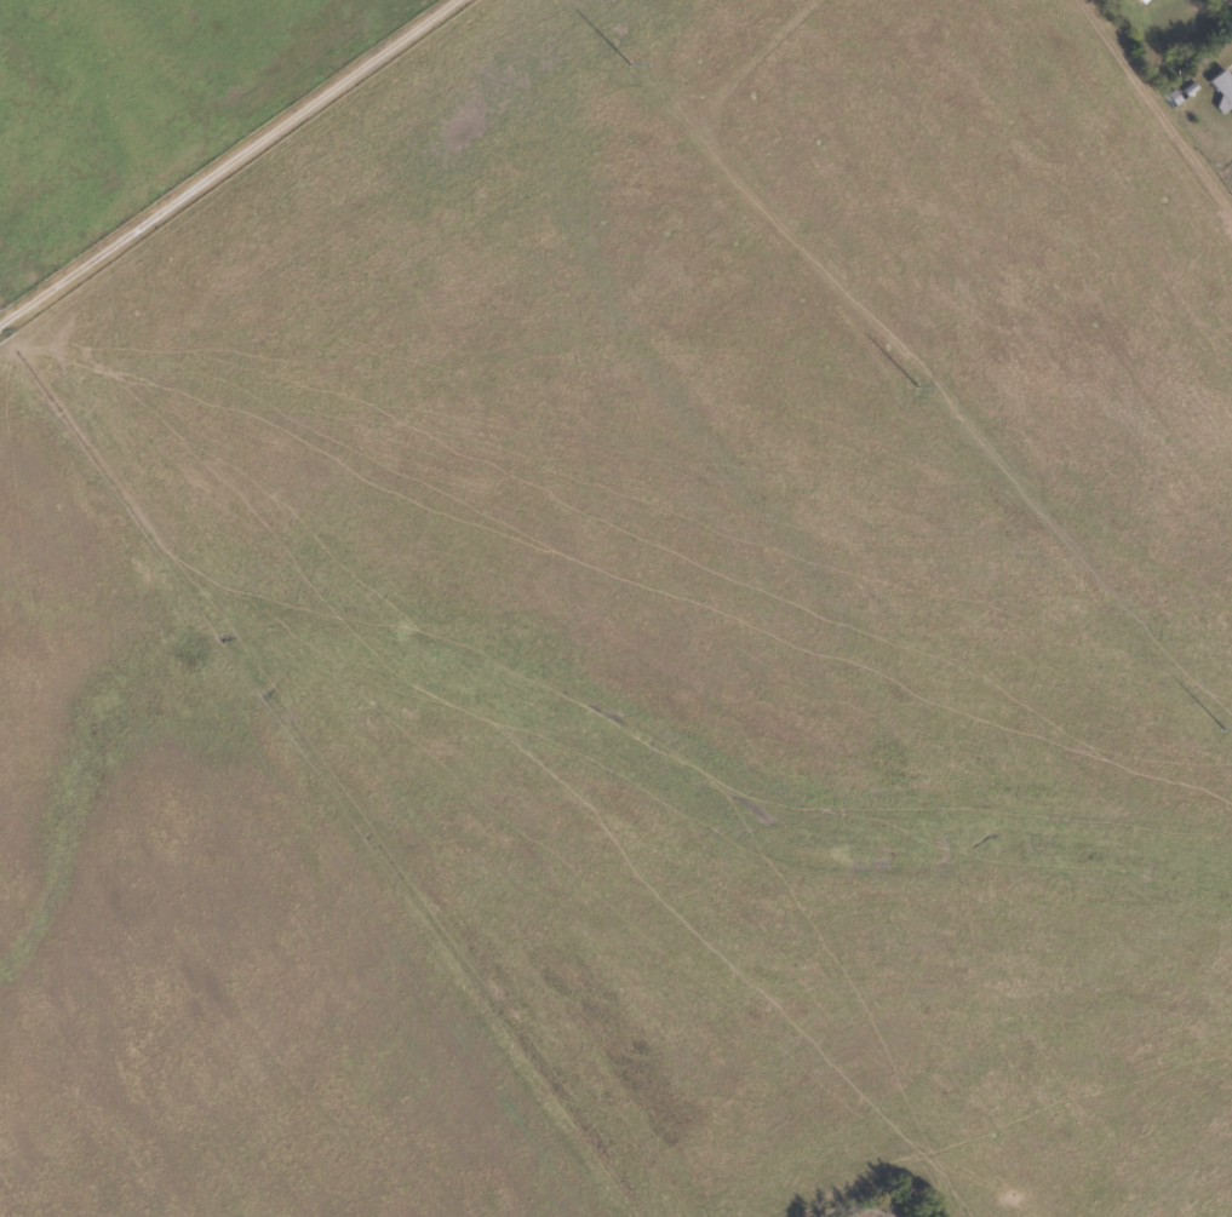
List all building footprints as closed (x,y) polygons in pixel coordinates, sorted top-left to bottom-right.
[(1231,108),(1231,77),(1224,69),(1209,83),(1231,108)]
